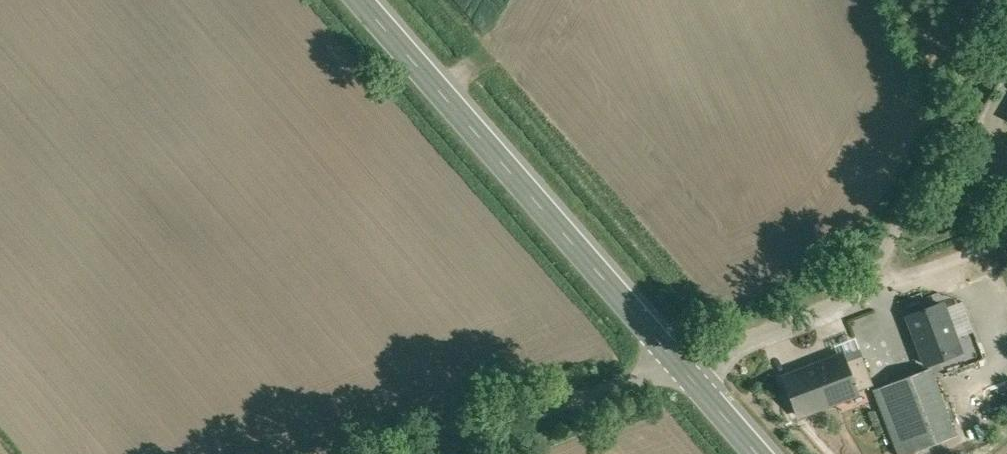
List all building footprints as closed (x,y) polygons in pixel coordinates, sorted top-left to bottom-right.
[(960,352),(942,304),(908,316),(926,365),(960,352)] [(841,356),(784,378),(799,417),(856,396),(855,393),(873,387),(861,357),(843,363),(841,356)] [(873,392),(897,453),(909,453),(955,436),(929,370),(873,392)]
